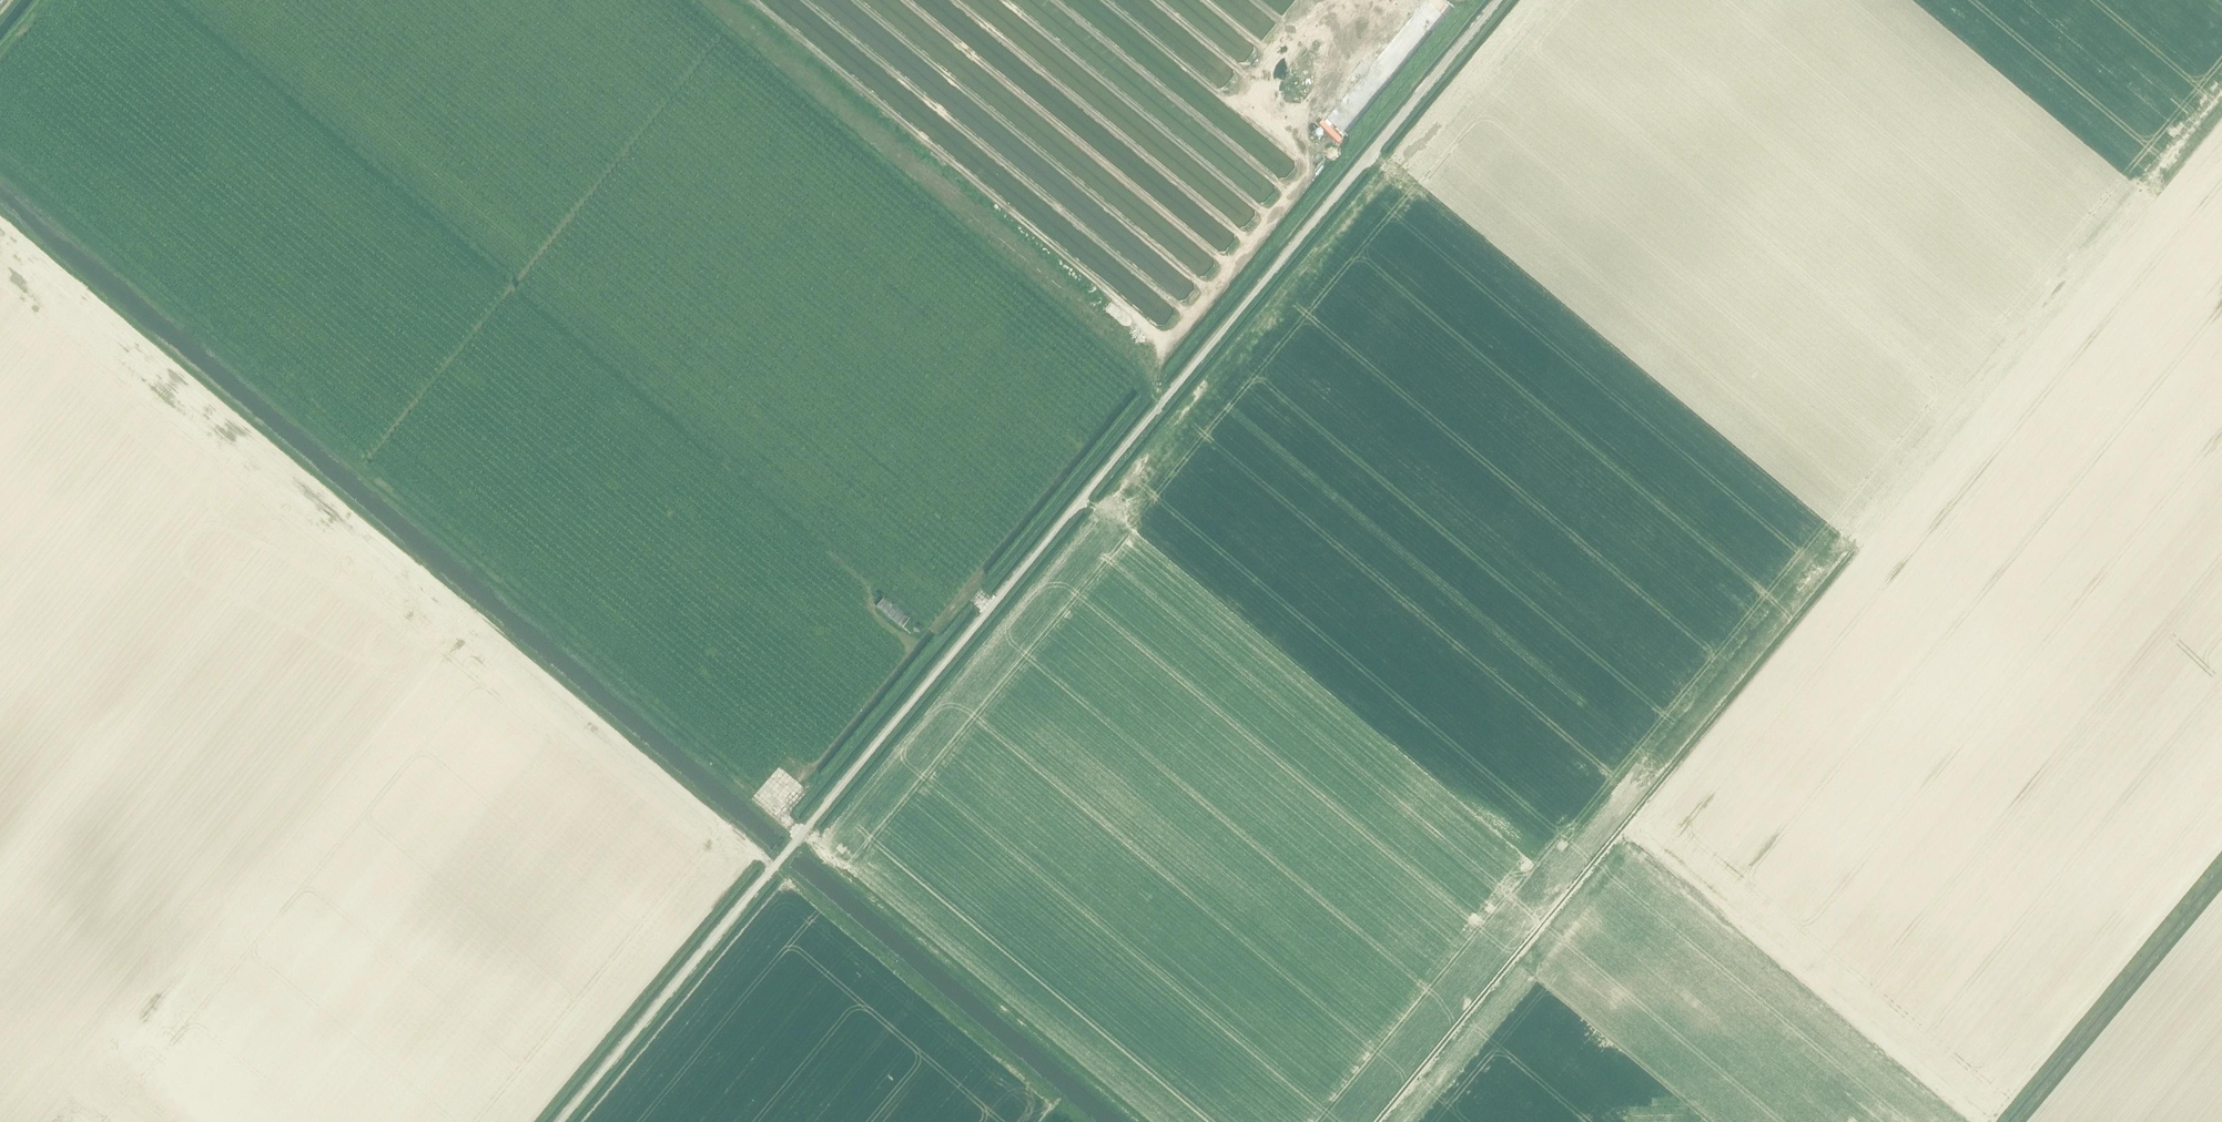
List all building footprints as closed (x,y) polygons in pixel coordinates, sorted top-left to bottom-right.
[(1445,0),(1366,0),(1291,90),(1346,136),(1454,8),(1445,0)] [(1321,125),(1337,141),(1341,137),(1325,121),(1321,125)] [(958,607),(952,615),(957,618),(962,610),(958,607)]
